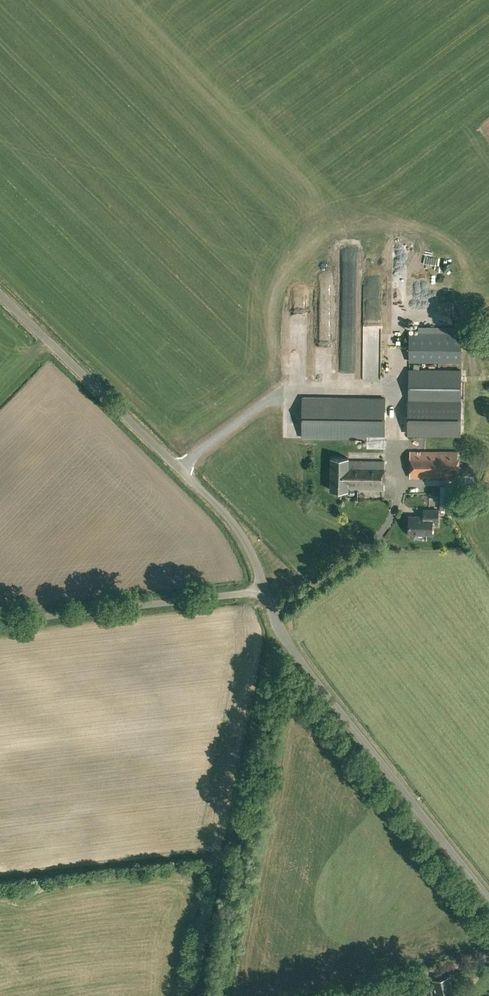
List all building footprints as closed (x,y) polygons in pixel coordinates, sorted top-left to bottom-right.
[(347,328),(359,328),(359,317),(347,316),(347,328)] [(461,361),(461,333),(409,333),(409,361),(461,361)] [(384,346),(368,346),(368,382),(383,382),(384,346)] [(461,402),(461,370),(409,369),(408,401),(461,402)] [(303,397),(303,437),(331,438),(366,438),(371,438),(371,446),(384,446),(384,438),(385,438),(385,398),(331,398),(303,397)] [(461,402),(408,401),(408,433),(460,434),(461,402)] [(410,451),(409,477),(457,478),(457,452),(410,451)] [(384,489),(385,461),(348,461),(348,458),(331,457),(330,489),(348,490),(348,488),(384,489)] [(450,485),(441,485),(441,508),(450,508),(450,485)] [(438,520),(438,510),(424,510),(424,516),(409,516),(409,533),(432,533),(432,520),(438,520)] [(455,995),(450,976),(432,980),(436,995),(454,995),(455,995)]
